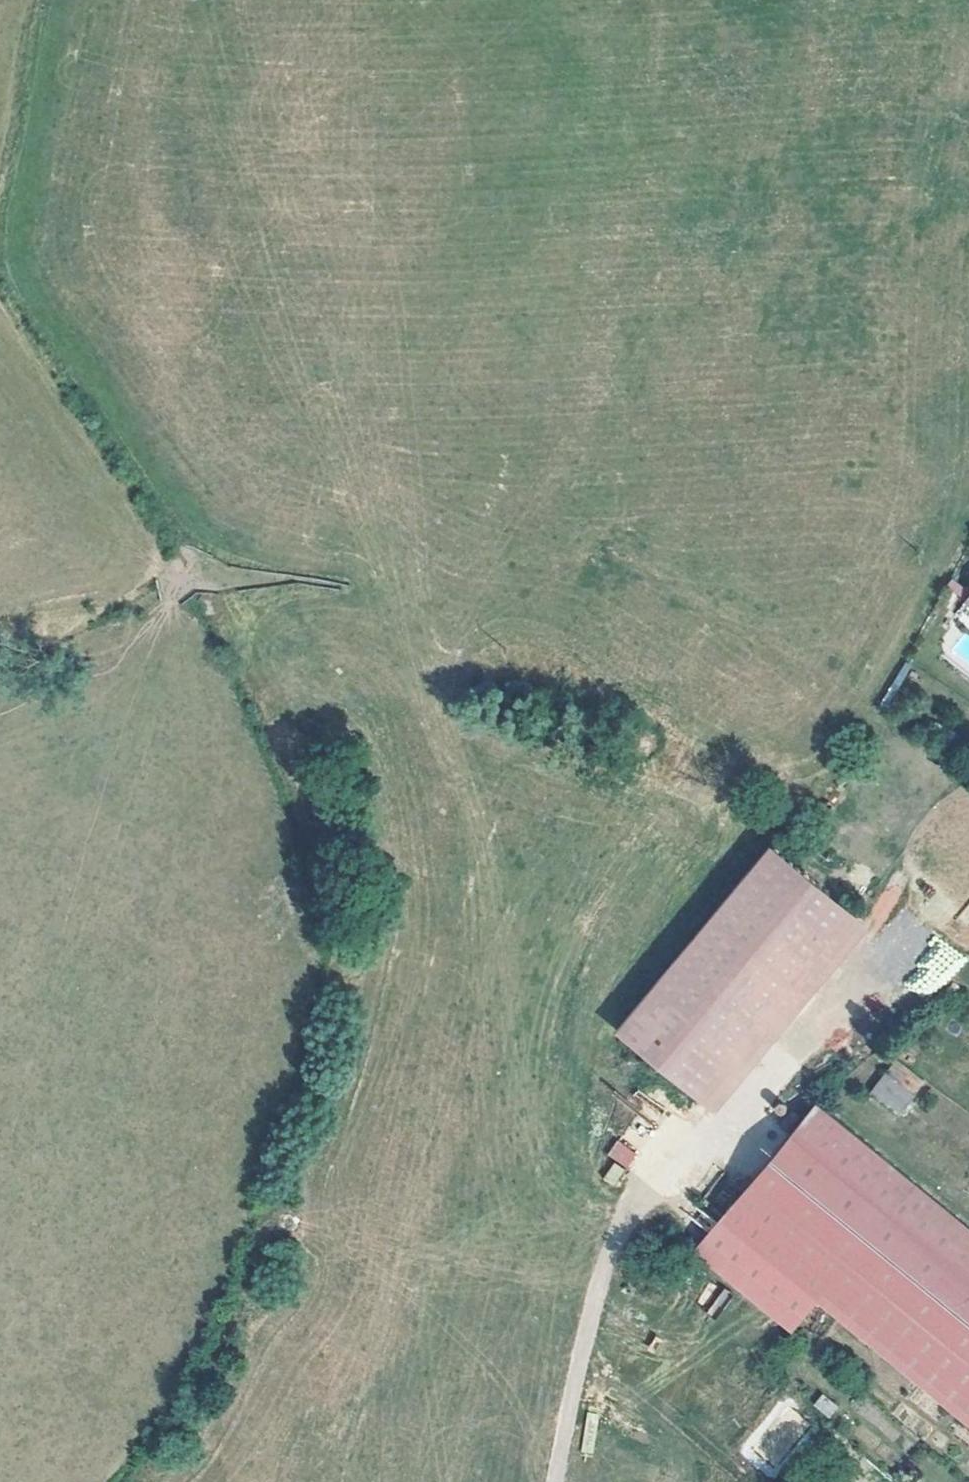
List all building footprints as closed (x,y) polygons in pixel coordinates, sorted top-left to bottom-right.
[(740,866),(600,1060),(686,1123),(827,928),(740,866)] [(907,1069),(896,1082),(922,1101),(932,1088),(907,1069)] [(906,1121),(922,1101),(896,1082),(881,1101),(906,1121)] [(826,1113),(731,1230),(826,1308),(962,1420),(968,1411),(968,1229),(826,1113)] [(626,1168),(637,1153),(617,1139),(607,1155),(626,1168)] [(801,1341),(826,1308),(731,1230),(705,1261),(801,1341)]
